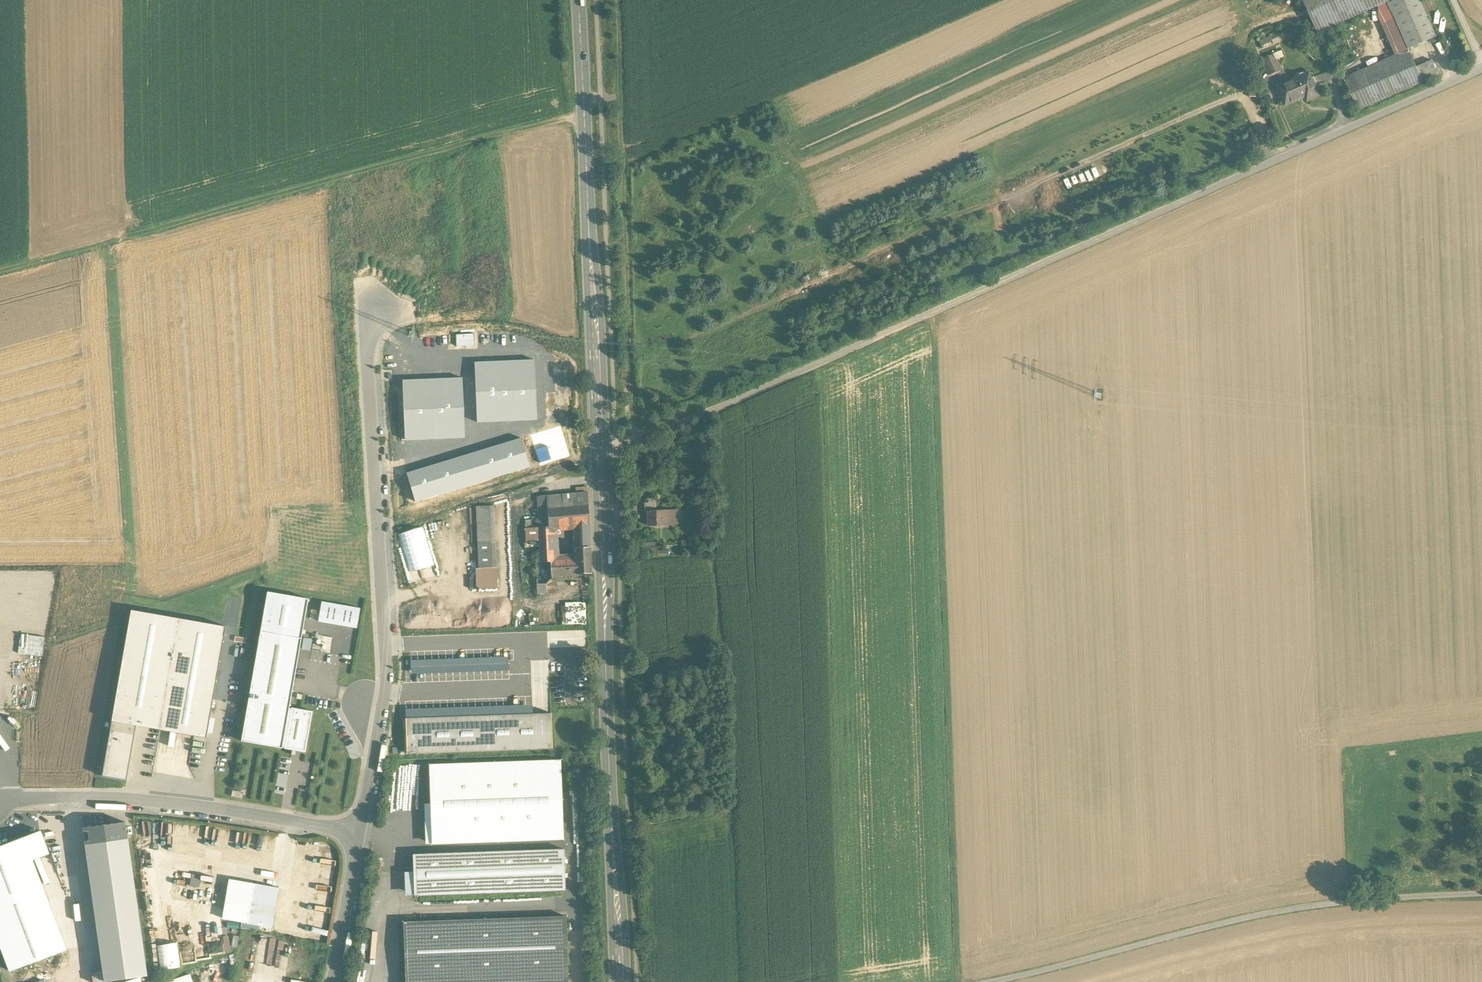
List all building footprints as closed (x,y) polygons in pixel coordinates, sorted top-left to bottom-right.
[(1318,32),(1390,0),(1303,0),(1318,32)] [(1388,3),(1409,49),(1436,37),(1420,0),(1396,0),(1388,3)] [(1409,49),(1387,3),(1378,7),(1378,17),(1395,54),(1409,49)] [(1408,50),(1344,78),(1358,111),(1423,82),(1408,50)] [(1268,74),(1285,70),(1280,51),(1263,56),(1268,74)] [(1309,73),(1277,87),(1285,106),(1305,97),(1307,101),(1319,96),(1315,86),(1318,85),(1314,77),(1311,78),(1309,73)] [(455,335),(456,347),(474,346),(473,334),(455,335)] [(534,361),(473,364),(476,423),(537,420),(534,361)] [(402,382),(405,440),(464,438),(462,380),(402,382)] [(407,473),(416,501),(530,466),(522,438),(407,473)] [(588,493),(537,495),(538,528),(549,527),(548,508),(588,505),(588,493)] [(643,512),(648,512),(656,511),(655,499),(643,500),(643,512)] [(548,508),(549,527),(552,526),(573,524),(589,523),(588,505),(548,508)] [(493,507),(475,507),(478,568),(475,568),(475,588),(495,588),(493,507)] [(656,511),(648,512),(648,526),(666,525),(666,521),(666,520),(668,519),(677,519),(676,512),(656,513),(656,511)] [(589,523),(573,524),(574,539),(575,539),(589,539),(589,523)] [(549,527),(538,528),(539,542),(540,561),(554,560),(552,526),(549,527)] [(539,542),(538,528),(525,528),(525,543),(539,542)] [(589,539),(575,539),(575,548),(590,547),(589,539)] [(657,543),(639,544),(639,554),(658,553),(657,543)] [(590,547),(575,548),(576,559),(576,575),(591,574),(590,547)] [(422,575),(435,571),(431,558),(417,563),(422,575)] [(576,559),(554,560),(540,561),(540,562),(550,562),(551,575),(553,575),(554,577),(555,577),(555,575),(569,575),(569,576),(573,576),(573,575),(576,575),(576,559)] [(535,562),(537,595),(545,595),(545,585),(551,580),(551,575),(550,562),(540,562),(535,562)] [(308,599),(267,592),(260,631),(301,638),(308,599)] [(504,619),(503,598),(448,600),(449,621),(504,619)] [(318,621),(356,628),(360,609),(321,602),(318,621)] [(225,627),(133,610),(112,722),(136,726),(204,738),(225,627)] [(260,631),(241,741),(282,748),(289,708),(301,638),(260,631)] [(405,719),(533,715),(532,705),(405,710),(405,719)] [(312,711),(291,708),(291,709),(289,708),(282,747),(284,748),(284,749),(305,752),(312,711)] [(407,754),(552,750),(551,714),(533,715),(405,719),(407,754)] [(136,726),(112,722),(103,776),(127,780),(136,726)] [(562,757),(430,762),(433,842),(565,838),(562,757)] [(86,846),(129,840),(127,821),(84,827),(86,846)] [(10,971),(66,950),(31,860),(49,853),(41,831),(0,846),(0,945),(10,971)] [(129,840),(86,846),(105,980),(148,974),(129,840)] [(564,849),(412,855),(414,895),(565,890),(564,849)] [(222,919),(247,923),(254,884),(229,880),(222,919)] [(278,888),(254,884),(247,923),(271,928),(278,888)] [(403,922),(405,981),(568,981),(566,916),(403,922)] [(159,969),(180,967),(177,941),(156,944),(159,969)] [(160,981),(194,981),(190,972),(160,981)]
